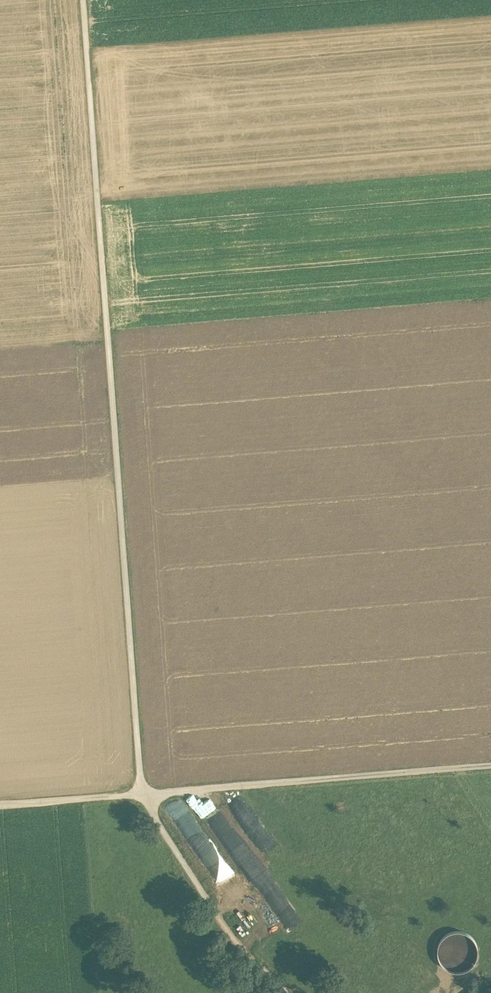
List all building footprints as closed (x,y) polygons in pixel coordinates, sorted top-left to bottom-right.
[(479,942),(444,927),(430,959),(466,974),(479,942)]
